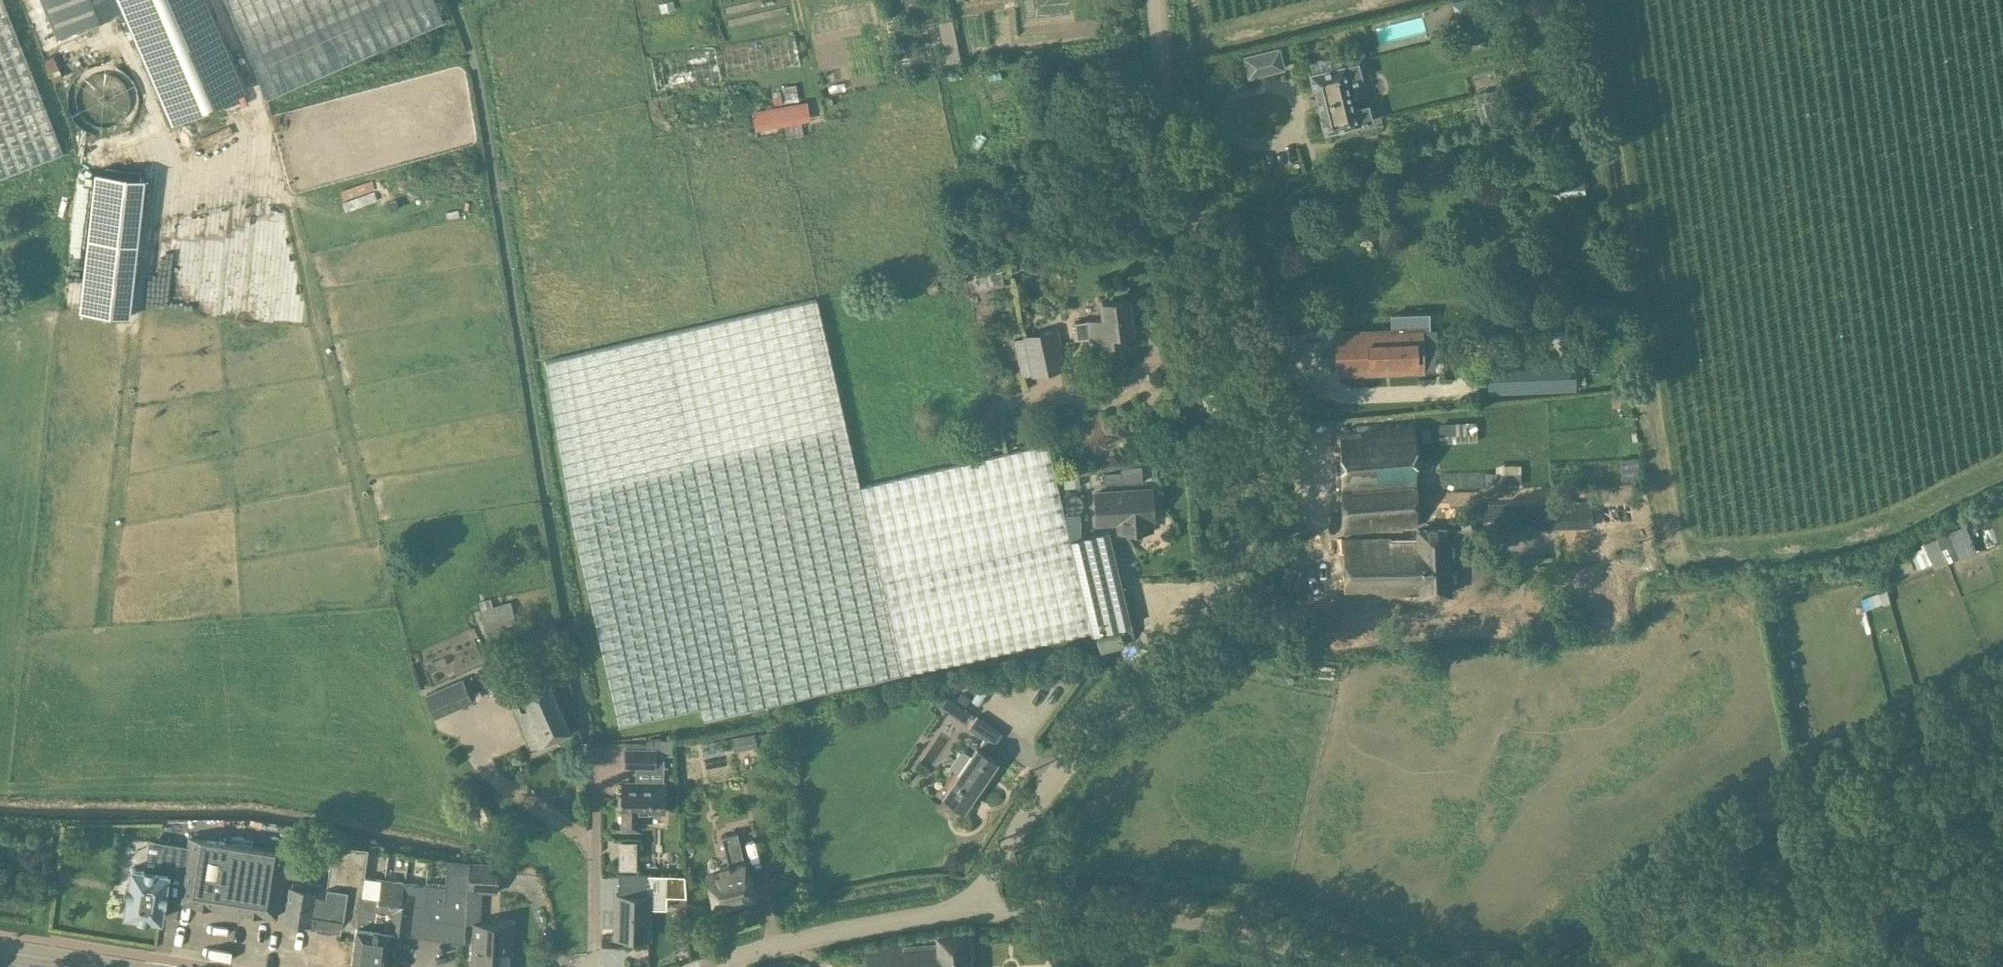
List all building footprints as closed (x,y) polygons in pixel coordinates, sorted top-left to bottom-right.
[(64,152),(5,0),(0,0),(0,177),(64,152)] [(62,37),(123,10),(171,121),(246,89),(208,0),(46,0),(62,37)] [(898,78),(962,65),(949,0),(883,0),(898,78)] [(1465,32),(1478,29),(1472,0),(1471,0),(1459,3),(1465,32)] [(656,88),(800,65),(794,33),(650,56),(656,88)] [(1279,47),(1244,56),(1249,76),(1284,68),(1279,47)] [(1320,114),(1325,131),(1357,123),(1359,133),(1376,129),(1357,50),(1310,61),(1313,71),(1310,72),(1314,89),(1315,88),(1321,114),(1320,114)] [(808,102),(752,106),(753,128),(810,123),(808,102)] [(129,316),(144,176),(95,171),(80,311),(129,316)] [(1547,179),(1550,202),(1582,198),(1579,175),(1547,179)] [(1104,318),(1075,322),(1078,338),(1091,337),(1092,344),(1122,341),(1121,333),(1132,331),(1130,313),(1133,310),(1132,303),(1128,301),(1128,298),(1102,302),(1104,318)] [(1091,630),(1070,540),(1064,515),(1048,443),(860,487),(817,299),(545,361),(567,488),(576,538),(619,726),(701,707),(704,719),(1091,630)] [(1337,375),(1422,371),(1421,342),(1436,342),(1435,327),(1427,328),(1427,312),(1391,313),(1392,329),(1336,332),(1337,375)] [(1045,346),(1042,333),(1025,337),(1034,376),(1064,369),(1058,343),(1045,346)] [(1023,335),(1013,337),(1021,374),(1031,372),(1023,335)] [(1575,364),(1487,367),(1487,394),(1576,390),(1575,364)] [(1439,423),(1440,442),(1476,441),(1476,421),(1439,423)] [(1415,428),(1340,431),(1344,531),(1419,528),(1415,428)] [(993,442),(991,430),(973,435),(975,446),(993,442)] [(1640,478),(1640,474),(1638,458),(1638,457),(1620,458),(1621,480),(1640,478)] [(1485,472),(1485,486),(1521,486),(1521,464),(1496,464),(1496,471),(1485,472)] [(1120,466),(1120,470),(1120,483),(1143,481),(1142,465),(1120,466)] [(1080,486),(1080,476),(1063,477),(1064,487),(1080,486)] [(1152,489),(1095,493),(1097,523),(1119,522),(1119,532),(1152,530),(1151,519),(1154,519),(1152,489)] [(1496,503),(1497,525),(1519,524),(1518,502),(1496,503)] [(1486,508),(1462,509),(1462,531),(1487,531),(1486,508)] [(1080,514),(1064,515),(1070,540),(1081,537),(1080,514)] [(1920,572),(1976,549),(1966,523),(1909,546),(1920,572)] [(1343,541),(1345,597),(1420,594),(1420,595),(1450,593),(1447,529),(1417,530),(1417,539),(1343,541)] [(1109,530),(1081,537),(1070,540),(1091,630),(1092,630),(1093,634),(1133,624),(1112,540),(1109,530)] [(479,610),(485,632),(517,623),(511,601),(479,610)] [(448,664),(444,655),(426,663),(430,672),(448,664)] [(509,694),(531,746),(543,741),(569,730),(547,677),(520,689),(520,690),(509,694)] [(461,679),(424,695),(434,717),(471,701),(461,679)] [(955,700),(964,706),(970,697),(961,691),(955,700)] [(942,796),(963,810),(998,760),(989,754),(1003,733),(977,715),(969,727),(983,737),(942,796)] [(625,747),(624,767),(656,768),(656,748),(625,747)] [(621,787),(621,796),(618,799),(618,806),(622,809),(622,812),(622,829),(640,829),(640,812),(665,812),(665,785),(634,785),(634,787),(621,787)] [(708,875),(715,906),(719,905),(722,908),(729,907),(731,902),(753,897),(744,861),(737,832),(722,835),(728,864),(719,867),(720,872),(708,875)] [(190,836),(189,846),(185,870),(180,901),(194,903),(194,904),(211,907),(212,906),(233,909),(243,844),(190,836)] [(636,840),(618,840),(618,868),(636,868),(636,840)] [(185,870),(189,846),(160,841),(156,869),(132,866),(125,912),(161,918),(169,867),(185,870)] [(243,844),(233,909),(245,911),(244,912),(262,915),(262,914),(276,916),(283,874),(286,851),(243,844)] [(363,875),(365,875),(369,849),(333,844),(327,885),(306,882),(305,887),(290,885),(285,918),(310,922),(310,921),(342,926),(342,925),(356,927),(363,875)] [(283,874),(307,878),(311,855),(286,851),(283,874)] [(426,885),(420,935),(441,937),(443,919),(464,922),(465,891),(467,863),(447,861),(447,883),(440,883),(439,910),(426,909),(424,905),(426,885)] [(483,864),(469,863),(467,890),(496,891),(497,873),(489,872),(489,865),(483,864)] [(615,938),(649,938),(650,895),(665,895),(666,874),(644,874),(619,873),(618,893),(616,893),(615,938)] [(352,964),(377,966),(386,966),(390,931),(420,935),(426,885),(404,882),(404,880),(381,877),(378,897),(362,895),(365,875),(363,875),(356,927),(352,964)] [(472,966),(510,966),(512,923),(474,922),(472,966)] [(865,948),(866,966),(964,966),(962,935),(939,936),(939,943),(865,948)]
